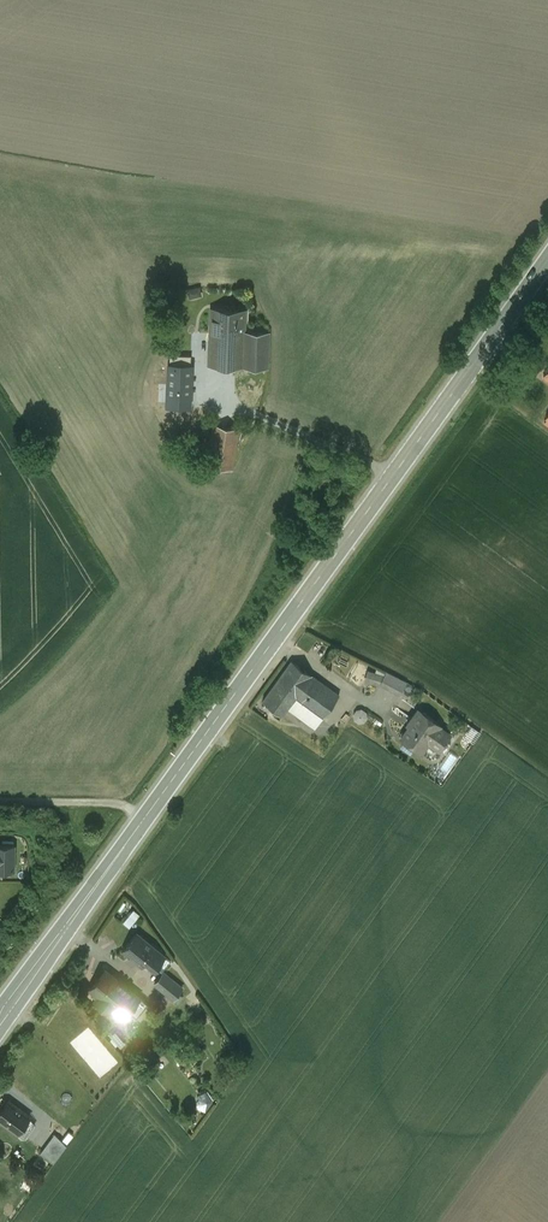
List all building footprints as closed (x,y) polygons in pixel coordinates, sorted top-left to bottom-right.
[(245,310),(211,308),(210,329),(244,330),(245,310)] [(244,330),(210,329),(209,365),(267,367),(269,331),(244,330)] [(190,356),(171,356),(169,404),(188,405),(190,356)] [(238,430),(213,425),(205,464),(231,469),(238,430)] [(312,674),(291,660),(281,675),(263,699),(283,714),(296,696),(312,674)] [(404,695),(411,681),(374,664),(368,677),(404,695)] [(352,702),(312,674),(296,696),(302,700),(300,703),(313,712),(315,709),(323,715),(333,702),(346,711),(352,702)] [(364,706),(355,714),(362,723),(372,715),(364,706)] [(441,724),(419,709),(412,719),(414,721),(402,737),(422,751),(431,738),(441,745),(450,734),(439,726),(441,724)] [(0,845),(0,870),(13,870),(14,845),(0,845)] [(137,907),(128,921),(135,926),(144,912),(137,907)] [(137,932),(122,949),(123,949),(142,965),(147,959),(156,948),(137,932)] [(165,955),(156,948),(147,959),(156,967),(165,955)] [(127,988),(105,970),(106,970),(105,970),(90,988),(91,988),(100,995),(96,1000),(109,1010),(116,999),(128,1010),(128,1009),(138,997),(127,988)] [(182,987),(164,972),(155,983),(173,998),(182,987)] [(138,997),(128,1009),(136,1016),(146,1004),(138,997)] [(123,1040),(116,1031),(110,1035),(118,1045),(123,1040)] [(211,1110),(215,1096),(205,1094),(201,1107),(211,1110)] [(8,1100),(0,1111),(0,1119),(18,1133),(18,1132),(29,1117),(30,1116),(8,1100)] [(29,1117),(18,1132),(25,1138),(35,1124),(29,1117)] [(66,1145),(55,1133),(40,1152),(54,1162),(66,1145)]
